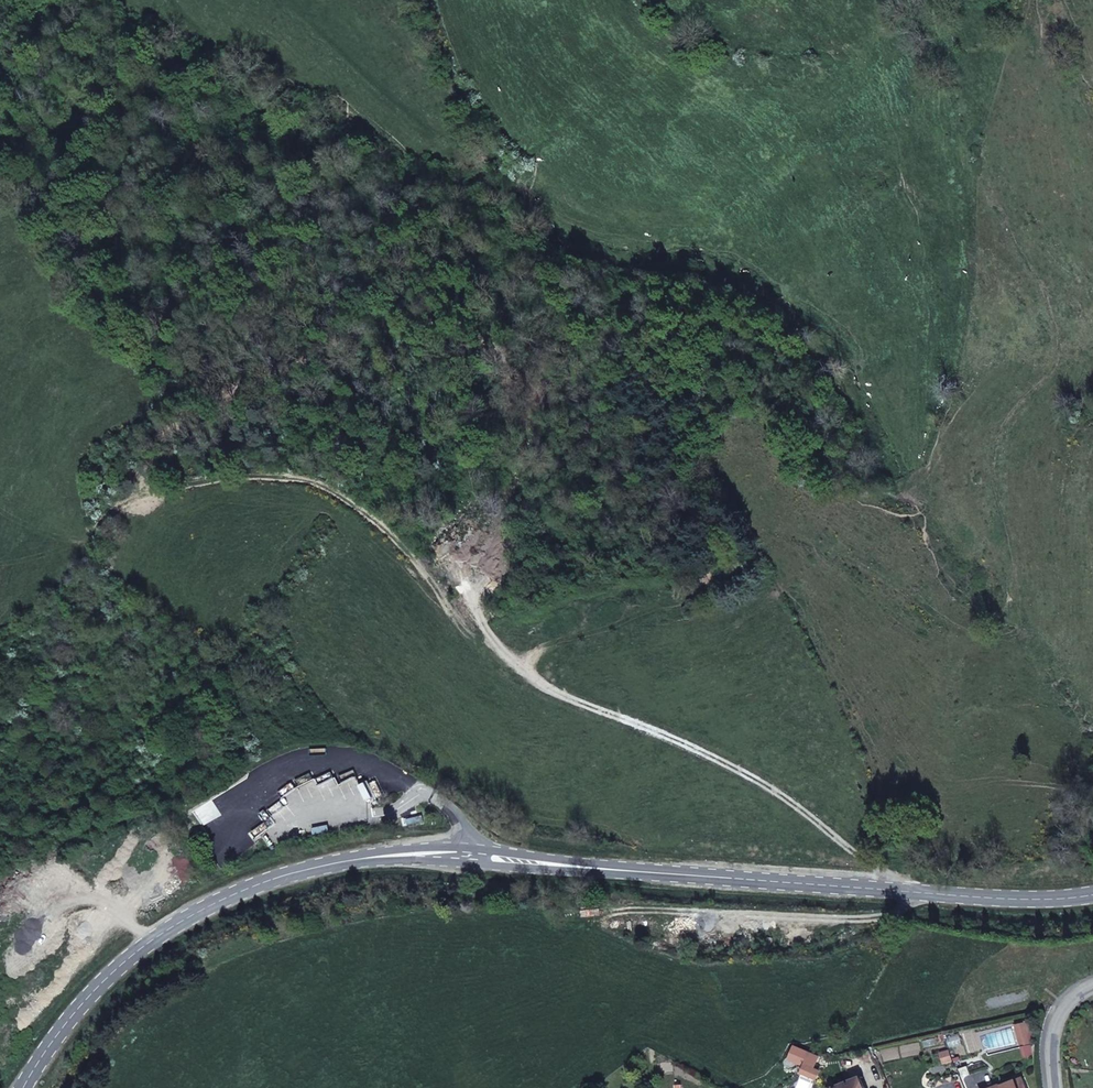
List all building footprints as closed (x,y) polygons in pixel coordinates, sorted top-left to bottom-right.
[(1027,1033),(1025,1024),(1017,1026),(1019,1036),(1027,1033)] [(1030,1045),(1027,1033),(1019,1036),(1022,1047),(1030,1045)] [(819,1071),(805,1064),(801,1072),(816,1078),(819,1071)] [(861,1078),(835,1087),(865,1087),(861,1078)] [(1023,1078),(1003,1086),(1003,1087),(1026,1087),(1023,1078)]
